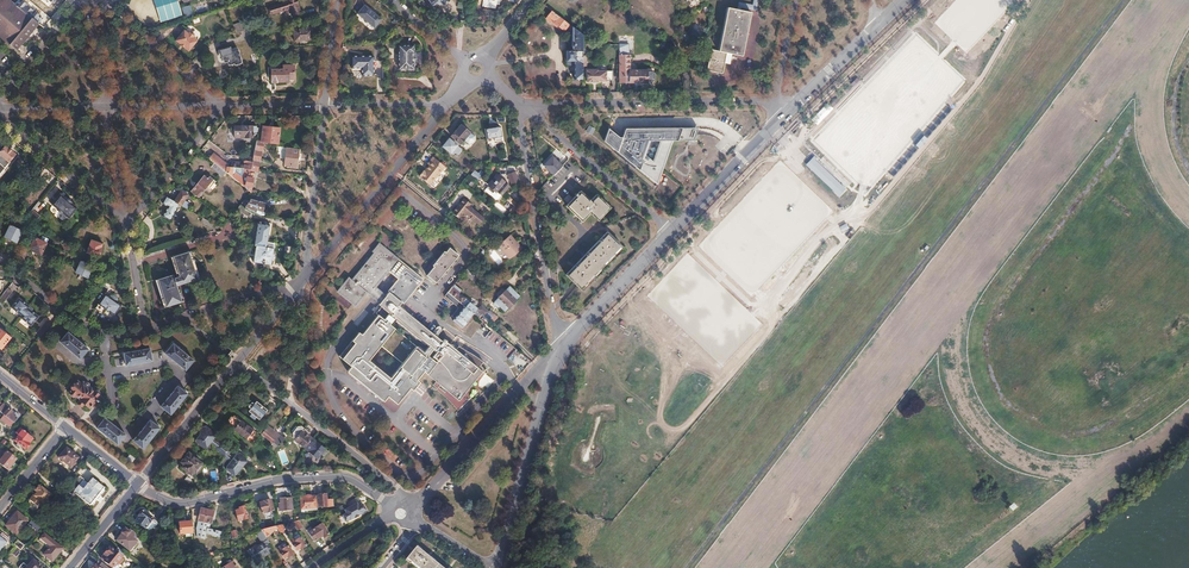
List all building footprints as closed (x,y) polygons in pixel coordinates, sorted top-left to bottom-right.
[(16,50),(38,23),(17,5),(10,0),(0,0),(0,37),(16,50)] [(21,1),(17,5),(38,23),(42,19),(39,16),(40,16),(34,11),(34,12),(26,5),(27,5),(21,0),(21,1)] [(181,16),(177,0),(153,0),(159,22),(181,16)] [(269,5),(271,13),(279,11),(290,8),(291,14),(300,12),(297,0),(282,0),(283,1),(269,5)] [(657,46),(678,34),(658,0),(629,0),(657,46)] [(751,5),(738,3),(736,10),(727,8),(718,51),(711,50),(706,70),(722,74),(725,64),(730,65),(732,54),(741,56),(750,12),(743,11),(743,9),(755,11),(758,0),(752,0),(751,5)] [(181,7),(184,17),(193,14),(190,5),(181,7)] [(365,5),(357,13),(375,28),(382,19),(376,14),(371,10),(365,5)] [(552,11),(546,18),(562,31),(567,26),(568,27),(567,30),(572,30),(572,50),(567,51),(567,65),(574,65),(574,79),(582,79),(582,66),(582,55),(582,34),(552,11)] [(242,21),(237,23),(240,31),(249,29),(246,20),(242,21)] [(311,28),(293,30),(295,41),(312,39),(311,28)] [(691,28),(686,34),(694,41),(699,35),(691,28)] [(183,30),(175,41),(188,51),(196,41),(192,37),(194,36),(193,34),(191,31),(189,32),(187,33),(183,30)] [(629,44),(620,44),(620,46),(620,83),(647,83),(647,70),(631,70),(631,55),(630,55),(629,44)] [(413,45),(399,46),(399,69),(413,69),(413,62),(412,62),(412,52),(413,52),(413,45)] [(230,47),(217,51),(220,63),(233,60),(230,47)] [(351,56),(351,68),(362,68),(362,75),(373,75),(374,56),(351,56)] [(283,69),(271,69),(271,82),(288,82),(288,79),(294,79),(294,64),(283,64),(283,69)] [(598,70),(587,70),(587,81),(598,81),(598,80),(613,80),(613,71),(598,71),(598,70)] [(453,131),(451,134),(452,135),(451,136),(460,144),(464,140),(469,144),(472,143),(474,140),(474,137),(469,133),(470,132),(461,125),(456,131),(455,131),(454,132),(453,131)] [(590,125),(587,130),(591,133),(595,129),(590,125)] [(234,127),(234,134),(239,134),(239,137),(252,137),(252,134),(256,134),(257,126),(245,126),(245,127),(234,127)] [(263,126),(261,142),(263,142),(277,144),(280,127),(263,126)] [(490,128),(485,129),(487,138),(494,137),(495,142),(502,140),(500,126),(495,127),(494,126),(490,126),(490,128)] [(609,128),(604,140),(658,183),(673,139),(695,139),(699,126),(626,127),(623,138),(621,138),(609,128)] [(782,135),(774,146),(778,150),(782,144),(785,147),(790,141),(782,135)] [(720,151),(728,143),(723,138),(715,146),(720,151)] [(447,141),(443,147),(450,153),(452,151),(457,155),(462,150),(449,139),(448,142),(447,141)] [(253,158),(250,170),(257,171),(262,145),(263,142),(261,142),(257,142),(253,158)] [(0,153),(0,154),(8,160),(13,155),(4,147),(0,153)] [(276,147),(275,154),(279,155),(279,158),(284,159),(283,165),(290,166),(289,168),(296,168),(298,148),(276,147)] [(506,153),(495,153),(495,154),(495,162),(506,162),(506,153)] [(212,154),(208,159),(214,163),(225,172),(227,168),(227,166),(212,154)] [(712,155),(705,166),(709,169),(717,158),(712,155)] [(813,155),(806,164),(839,196),(847,187),(813,155)] [(420,176),(419,176),(429,184),(434,178),(435,178),(445,167),(433,156),(427,164),(428,165),(424,171),(423,171),(420,175),(420,176)] [(233,164),(232,168),(235,168),(250,170),(253,158),(247,157),(245,159),(244,163),(243,163),(243,165),(233,164)] [(552,157),(544,166),(554,174),(562,166),(552,157)] [(214,163),(211,167),(222,176),(225,172),(214,163)] [(227,168),(225,172),(226,173),(250,193),(254,174),(245,173),(244,180),(234,172),(235,168),(232,168),(227,168)] [(475,171),(471,175),(478,181),(483,174),(480,172),(479,174),(475,171)] [(492,172),(484,182),(488,185),(496,175),(492,172)] [(515,172),(508,174),(511,183),(518,181),(515,172)] [(203,175),(190,191),(198,197),(207,186),(211,189),(216,182),(210,177),(208,179),(203,175)] [(496,175),(488,185),(489,185),(496,191),(501,195),(509,185),(496,175)] [(489,185),(485,190),(492,195),(496,191),(489,185)] [(180,189),(173,201),(179,204),(188,209),(190,207),(187,205),(188,203),(184,201),(188,194),(187,193),(187,192),(182,189),(181,190),(180,189)] [(568,194),(563,199),(568,203),(567,205),(582,220),(589,212),(596,219),(609,206),(596,194),(590,201),(580,191),(573,199),(568,194)] [(66,198),(60,194),(52,204),(57,209),(62,214),(63,213),(69,218),(77,208),(72,203),(66,198)] [(163,195),(162,197),(164,198),(162,203),(168,206),(163,216),(170,220),(179,204),(173,201),(165,196),(163,195)] [(245,199),(240,205),(245,208),(250,202),(250,200),(245,199)] [(457,206),(451,213),(459,219),(464,213),(479,225),(484,219),(469,207),(470,205),(463,199),(459,204),(460,205),(458,207),(457,206)] [(250,202),(245,208),(251,211),(260,217),(263,212),(268,203),(250,200),(250,202)] [(240,205),(234,213),(234,214),(237,217),(240,212),(248,216),(251,211),(245,208),(240,205)] [(514,205),(509,211),(512,214),(517,208),(514,205)] [(32,209),(24,218),(34,223),(40,216),(32,209)] [(203,218),(200,222),(211,228),(213,224),(203,218)] [(258,223),(254,245),(255,246),(266,247),(267,242),(270,225),(263,224),(264,222),(260,221),(260,223),(258,223)] [(846,223),(839,226),(841,232),(849,229),(846,223)] [(9,224),(3,236),(15,241),(21,230),(9,224)] [(607,232),(566,275),(579,288),(620,245),(607,232)] [(509,233),(498,245),(510,256),(521,245),(509,233)] [(33,236),(28,247),(31,248),(31,249),(39,253),(45,242),(33,236)] [(91,239),(86,251),(98,256),(102,248),(100,247),(102,243),(91,239)] [(255,246),(253,262),(270,264),(271,259),(273,260),(274,254),(272,254),(274,243),(267,242),(266,247),(255,246)] [(349,278),(337,291),(355,306),(366,293),(369,295),(375,287),(389,270),(398,259),(379,243),(372,251),(374,252),(351,280),(349,278)] [(488,252),(498,266),(507,259),(497,245),(488,252)] [(434,267),(426,276),(435,283),(458,255),(449,248),(445,252),(444,251),(432,265),(434,267)] [(173,275),(157,279),(165,306),(182,301),(176,282),(180,280),(182,284),(198,279),(190,252),(173,257),(179,277),(174,278),(173,275)] [(81,259),(75,271),(87,276),(92,265),(81,259)] [(381,307),(342,356),(351,363),(347,368),(383,398),(387,393),(397,400),(409,385),(412,387),(419,379),(418,377),(423,370),(459,400),(482,371),(483,370),(483,369),(482,367),(480,366),(483,362),(477,357),(474,354),(470,352),(466,350),(462,348),(459,346),(455,350),(451,346),(457,340),(458,341),(460,338),(457,336),(456,337),(444,328),(437,337),(399,306),(423,277),(398,259),(389,270),(398,277),(384,293),(378,302),(377,304),(381,307)] [(107,289),(93,309),(109,320),(119,305),(115,302),(116,300),(116,298),(114,297),(111,297),(115,292),(110,289),(114,284),(105,277),(100,284),(107,289)] [(495,302),(493,304),(499,310),(501,308),(504,311),(508,307),(508,308),(515,300),(518,295),(509,286),(494,301),(495,302)] [(375,287),(369,295),(378,302),(384,293),(375,287)] [(452,287),(448,292),(473,313),(476,309),(474,307),(474,305),(475,304),(472,302),(471,303),(465,298),(460,298),(458,295),(459,292),(452,287)] [(448,292),(445,296),(459,307),(452,316),(455,318),(454,319),(455,319),(454,320),(463,327),(464,326),(465,326),(468,321),(473,313),(448,292)] [(36,293),(32,297),(40,305),(44,301),(36,293)] [(39,316),(18,297),(8,308),(30,327),(39,316)] [(481,305),(477,310),(490,321),(493,317),(487,312),(488,311),(481,305)] [(1,348),(10,337),(0,329),(0,348),(1,348)] [(509,330),(503,337),(512,345),(518,339),(509,330)] [(68,332),(61,340),(81,358),(88,349),(68,332)] [(173,343),(165,353),(186,370),(194,360),(173,343)] [(150,348),(124,353),(126,365),(152,360),(150,348)] [(516,349),(507,359),(520,371),(529,362),(516,349)] [(78,381),(69,391),(76,396),(77,396),(81,399),(80,400),(90,407),(92,405),(94,407),(97,403),(102,407),(107,401),(100,395),(101,393),(96,390),(95,391),(83,381),(81,383),(78,381)] [(178,386),(161,406),(171,414),(187,394),(178,386)] [(256,401),(248,411),(259,419),(267,410),(256,401)] [(0,408),(0,412),(7,417),(13,423),(17,418),(13,415),(15,413),(9,408),(11,406),(5,402),(4,404),(0,408)] [(12,407),(11,406),(9,408),(15,413),(13,415),(17,418),(22,412),(13,405),(12,407)] [(233,415),(226,423),(232,428),(239,420),(233,415)] [(7,417),(3,421),(10,427),(13,423),(7,417)] [(105,417),(97,427),(117,444),(125,434),(105,417)] [(150,419),(134,440),(143,448),(160,427),(150,419)] [(241,420),(235,428),(247,437),(250,433),(253,435),(257,429),(254,428),(253,428),(241,420)] [(200,434),(195,439),(196,442),(204,448),(207,448),(216,436),(216,433),(207,426),(203,426),(200,430),(200,434)] [(312,438),(308,435),(310,433),(301,426),(298,426),(292,433),(293,437),(296,439),(295,440),(294,442),(297,444),(299,443),(304,447),(304,448),(312,438)] [(266,428),(261,434),(272,443),(273,441),(276,438),(277,437),(266,428)] [(15,432),(11,436),(15,439),(15,440),(25,449),(29,443),(32,438),(20,429),(17,433),(15,432)] [(273,441),(272,443),(276,446),(279,442),(280,443),(284,439),(279,435),(277,437),(276,438),(273,441)] [(312,438),(304,448),(316,457),(318,458),(325,449),(312,438)] [(239,442),(237,445),(244,451),(246,448),(239,442)] [(66,447),(58,457),(70,467),(79,457),(66,447)] [(0,460),(0,463),(8,470),(12,464),(16,459),(7,452),(0,460)] [(185,457),(181,462),(184,464),(182,468),(191,475),(193,472),(194,473),(195,472),(197,474),(204,466),(201,464),(202,463),(189,452),(188,454),(187,453),(184,456),(185,457)] [(238,454),(227,467),(227,470),(233,475),(237,474),(247,461),(247,458),(241,453),(238,454)] [(131,454),(127,459),(131,463),(135,458),(131,454)] [(78,477),(70,488),(73,491),(73,492),(90,505),(96,498),(99,494),(104,488),(92,479),(83,490),(78,486),(82,480),(78,477)] [(35,494),(32,498),(41,506),(44,502),(46,503),(49,499),(48,498),(52,493),(43,485),(42,485),(40,484),(36,488),(38,490),(39,491),(36,495),(35,494)] [(326,494),(317,495),(318,507),(332,506),(332,499),(327,500),(326,494)] [(305,501),(301,501),(302,512),(305,512),(305,509),(316,508),(316,496),(311,497),(310,496),(309,495),(307,496),(305,497),(305,501)] [(292,498),(280,499),(280,505),(281,511),(293,510),(292,498)] [(270,499),(260,502),(263,513),(273,510),(270,499)] [(344,503),(337,507),(340,512),(344,510),(347,508),(344,503)] [(346,513),(342,515),(346,522),(349,520),(350,521),(363,514),(362,513),(367,511),(363,504),(360,506),(359,506),(357,503),(347,508),(344,510),(346,513)] [(238,508),(235,509),(238,522),(247,519),(243,505),(238,506),(238,508)] [(202,509),(199,520),(211,523),(213,512),(202,509)] [(140,516),(136,521),(145,529),(145,528),(150,531),(157,523),(152,520),(153,519),(142,510),(138,515),(140,516)] [(19,513),(7,526),(17,534),(28,521),(19,513)] [(295,521),(291,522),(297,530),(302,527),(297,520),(295,521)] [(191,522),(180,523),(180,534),(186,534),(186,537),(192,537),(191,522)] [(277,525),(276,526),(282,534),(286,532),(284,530),(285,530),(282,524),(277,525)] [(313,528),(308,532),(313,539),(318,536),(319,539),(322,536),(323,538),(329,534),(322,524),(313,529),(313,528)] [(266,528),(261,529),(266,537),(270,534),(270,533),(274,531),(276,535),(280,532),(276,526),(266,528)] [(122,534),(117,541),(129,550),(132,546),(133,546),(137,542),(135,540),(138,536),(130,529),(128,531),(125,528),(121,533),(122,534)] [(208,529),(206,534),(221,537),(222,532),(208,529)] [(255,546),(247,552),(254,563),(258,560),(257,559),(262,555),(264,557),(268,554),(266,550),(270,548),(267,545),(270,543),(266,537),(261,529),(256,533),(262,543),(255,548),(255,546)] [(10,539),(3,533),(0,536),(0,551),(10,539)] [(45,533),(41,538),(50,546),(44,554),(52,561),(63,548),(45,533)] [(293,538),(290,540),(297,550),(300,548),(301,549),(306,546),(300,538),(295,541),(293,538)] [(18,540),(14,544),(17,547),(21,550),(24,545),(18,540)] [(282,547),(278,550),(284,559),(287,556),(288,558),(294,554),(288,546),(284,549),(282,547)] [(106,551),(101,558),(109,564),(110,563),(114,566),(117,562),(120,564),(124,559),(122,557),(125,553),(118,547),(114,551),(110,547),(109,548),(107,547),(105,549),(106,551)] [(407,558),(419,567),(441,567),(416,547),(407,558)]
